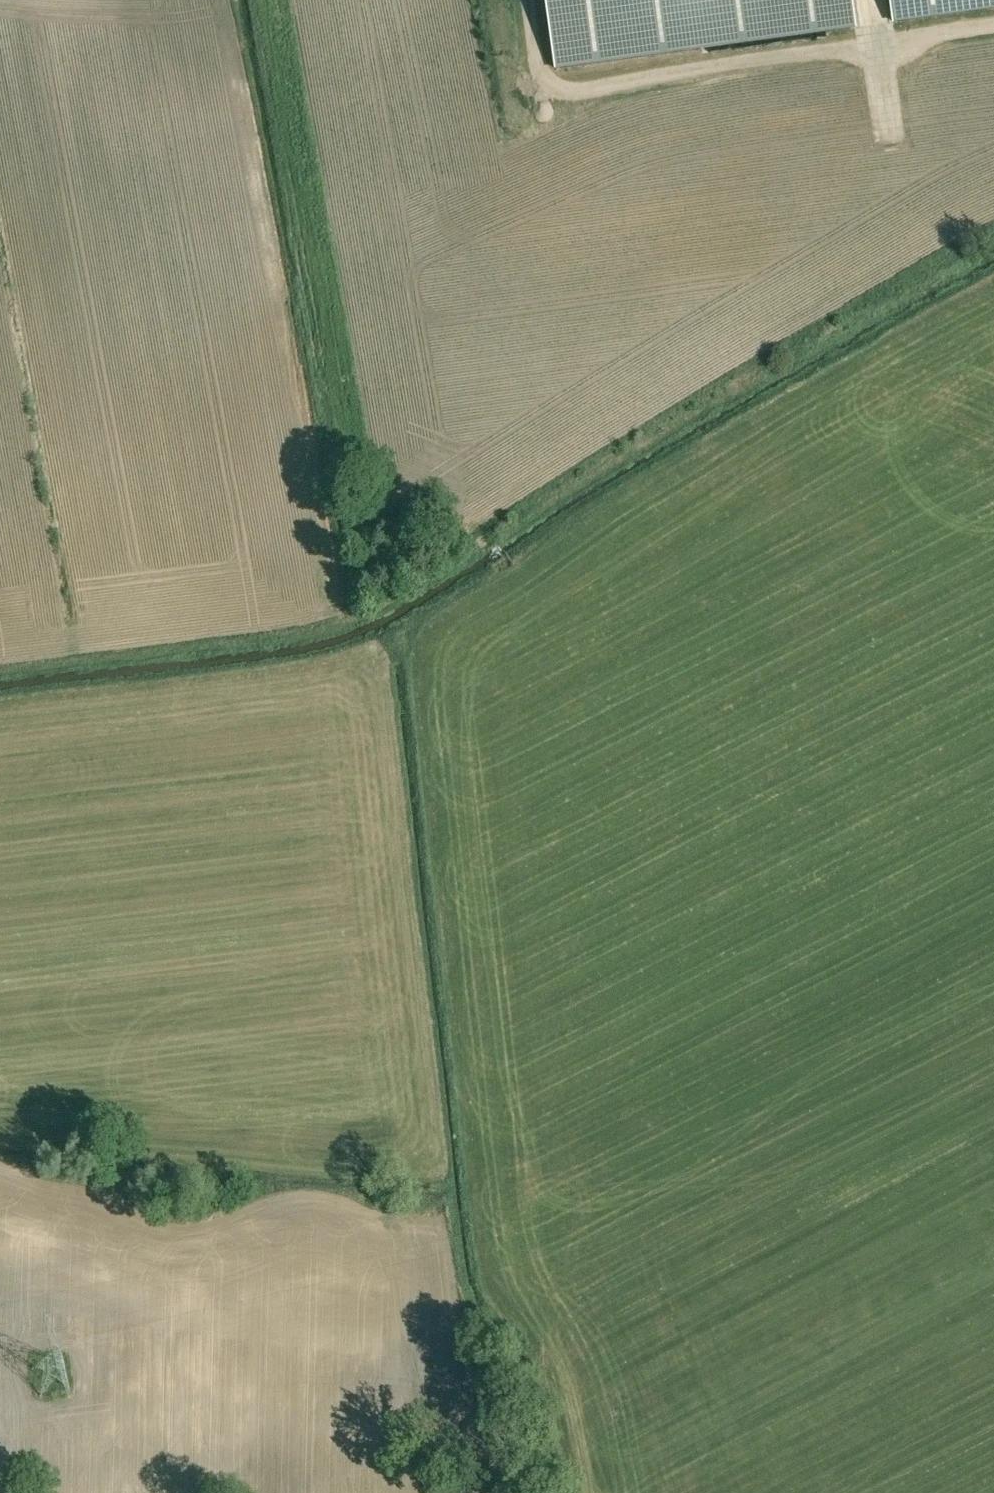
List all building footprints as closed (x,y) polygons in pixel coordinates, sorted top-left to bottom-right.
[(853,0),(546,0),(556,72),(857,30),(853,0)] [(893,24),(993,10),(993,0),(890,0),(893,24)]
